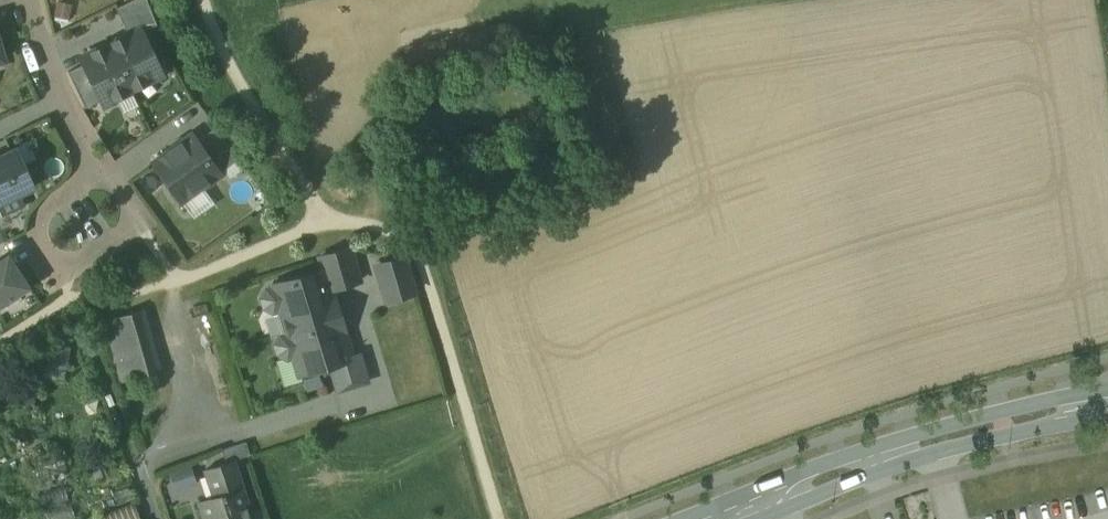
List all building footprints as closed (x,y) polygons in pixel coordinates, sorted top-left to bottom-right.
[(116,8),(129,34),(139,29),(140,31),(157,24),(147,0),(132,0),(116,8)] [(129,34),(108,44),(130,89),(161,75),(140,31),(139,29),(129,34)] [(108,44),(82,57),(85,63),(102,99),(103,101),(104,101),(106,106),(119,100),(117,96),(130,89),(108,44)] [(85,63),(68,71),(85,107),(102,99),(85,63)] [(238,159),(215,126),(196,140),(219,173),(238,159)] [(192,135),(154,162),(181,200),(201,186),(206,186),(214,181),(215,175),(219,173),(196,140),(192,135)] [(0,156),(0,202),(33,187),(15,148),(0,156)] [(350,248),(319,257),(323,270),(324,270),(330,289),(360,280),(350,248)] [(0,261),(0,304),(3,303),(6,307),(21,298),(18,292),(27,286),(7,257),(0,261)] [(403,257),(376,265),(387,301),(414,293),(403,257)] [(323,270),(273,285),(274,288),(267,290),(262,298),(265,307),(273,311),(281,309),(288,334),(289,335),(339,320),(330,289),(324,270),(323,270)] [(166,369),(147,308),(109,319),(127,381),(166,369)] [(339,320),(289,335),(288,334),(281,336),(277,344),(279,353),(287,358),(295,355),(300,374),(330,365),(351,358),(351,357),(339,320)] [(71,363),(72,344),(50,343),(49,362),(71,363)] [(351,358),(330,365),(337,390),(367,381),(359,354),(351,357),(351,358)] [(206,469),(214,496),(199,501),(204,518),(252,518),(233,461),(206,469)] [(113,513),(114,518),(142,518),(139,507),(113,513)]
